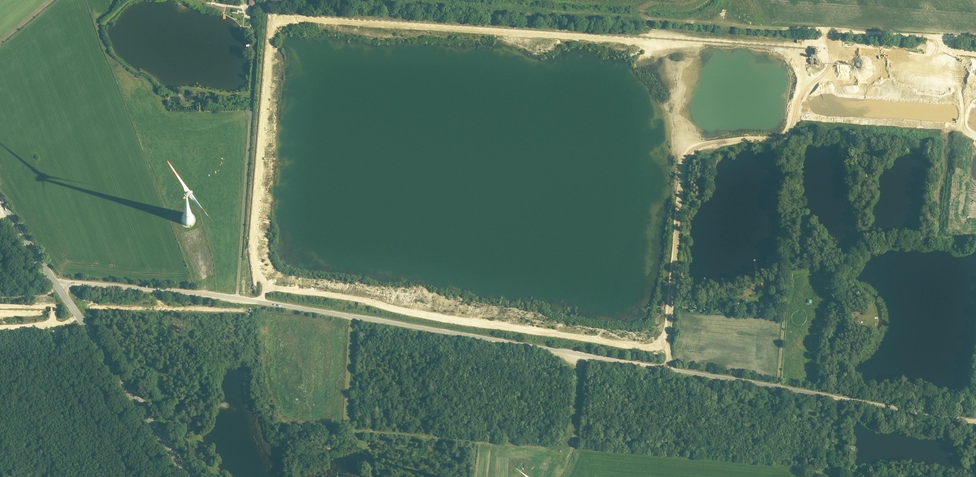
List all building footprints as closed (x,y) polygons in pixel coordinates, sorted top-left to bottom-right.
[(241,10),(224,7),(222,14),(246,20),(247,15),(241,14),(241,10)]
